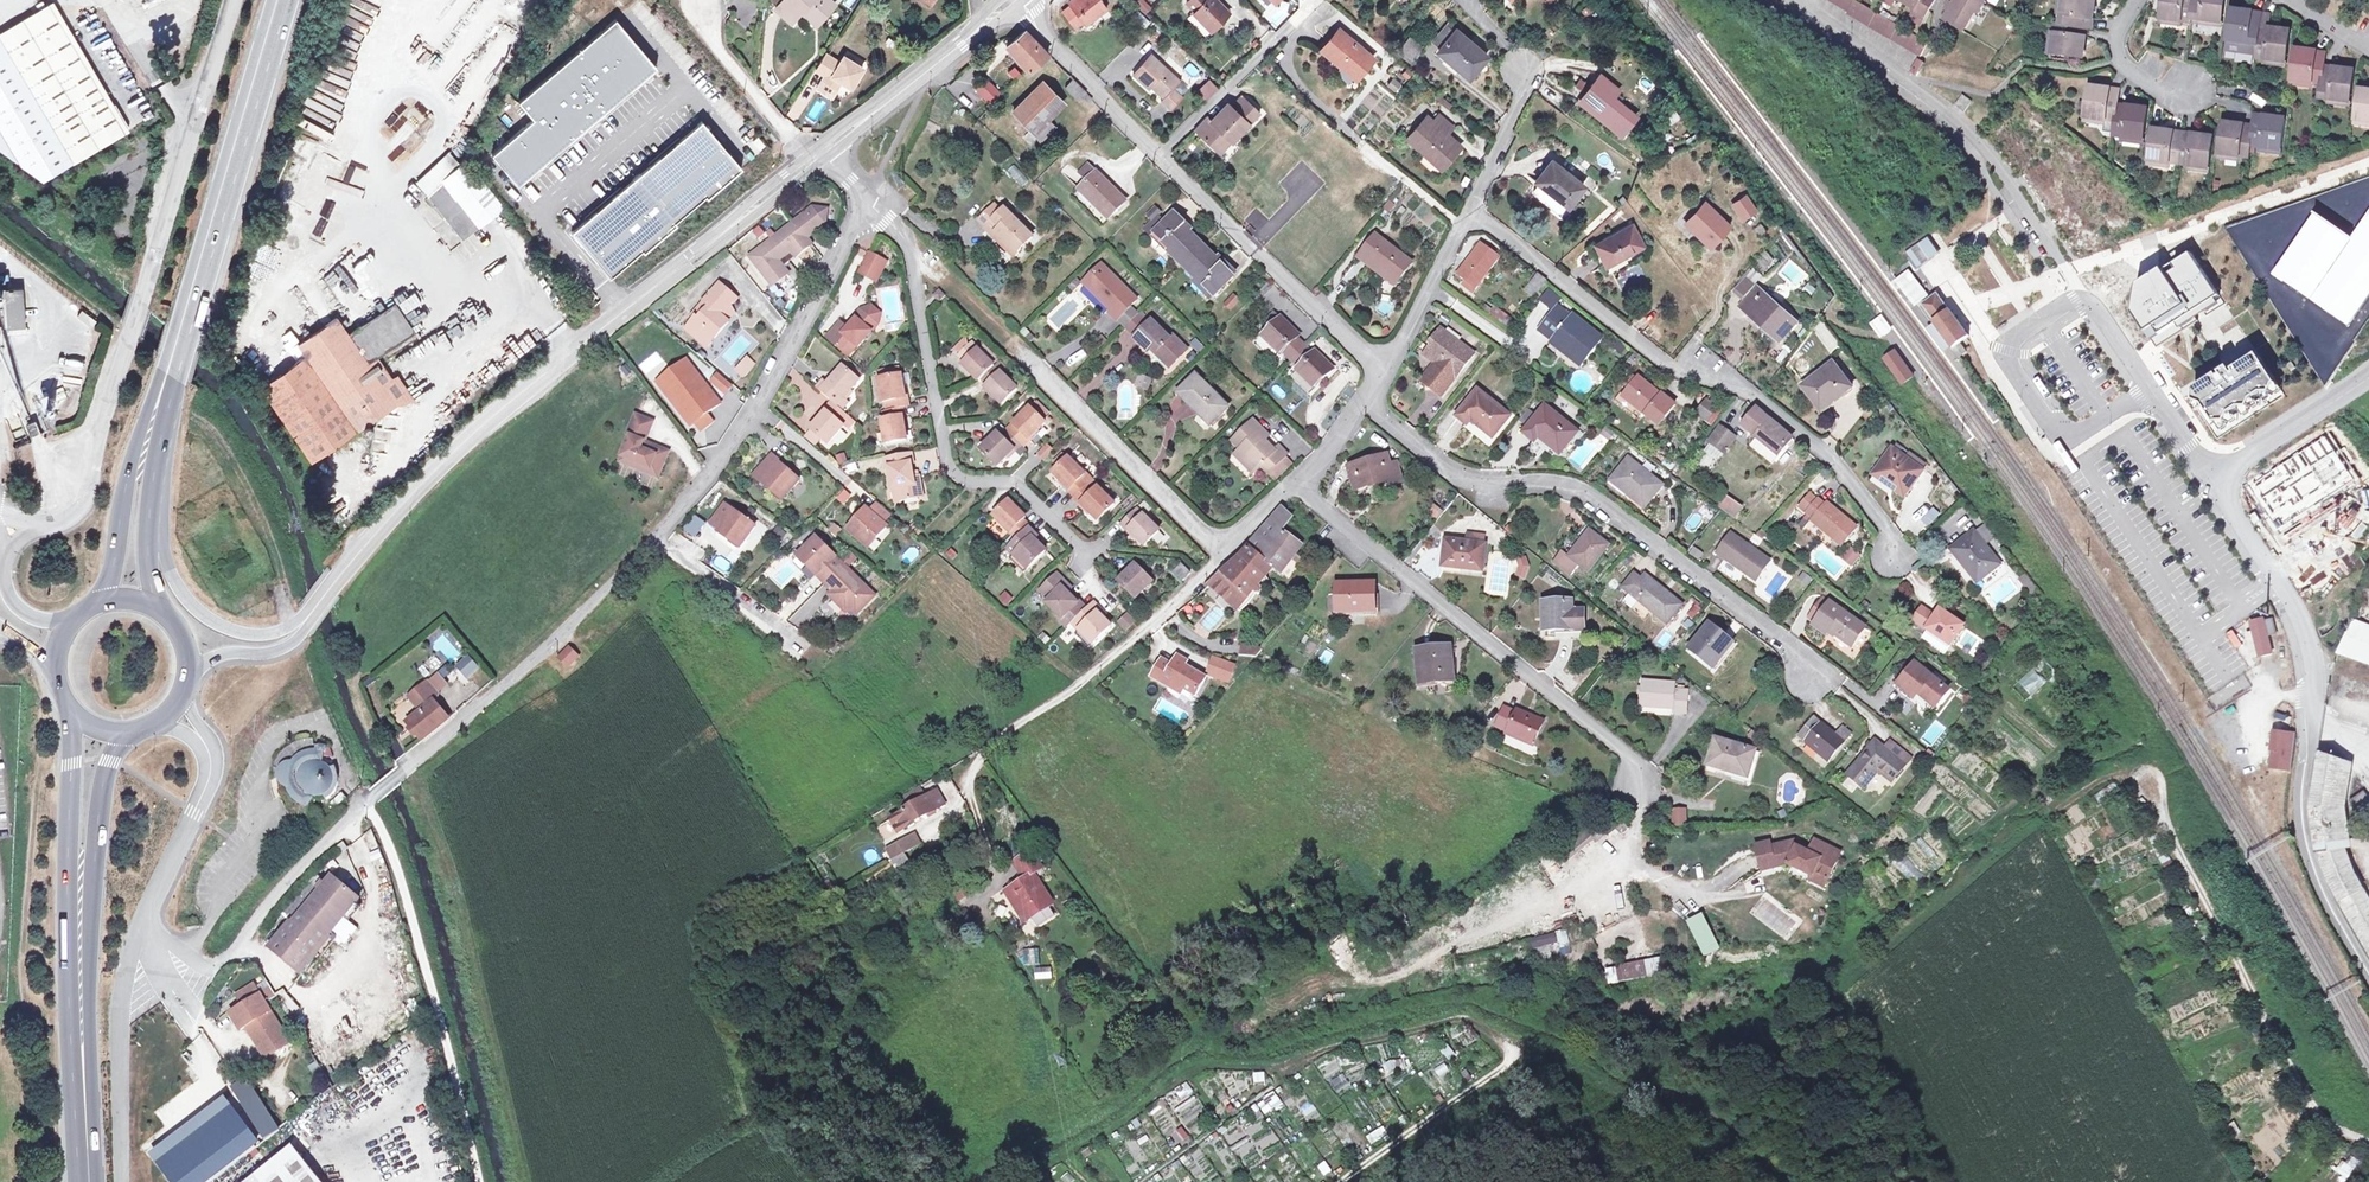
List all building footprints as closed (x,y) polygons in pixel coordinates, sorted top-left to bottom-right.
[(513,13),(517,6),(511,3),(512,0),(487,0),(513,13)] [(821,18),(836,2),(833,0),(782,0),(777,6),(792,20),(806,6),(821,18)] [(1105,14),(1094,0),(1080,0),(1069,9),(1071,12),(1062,19),(1074,35),(1082,29),(1084,30),(1105,14)] [(1228,21),(1211,2),(1208,5),(1203,0),(1194,0),(1184,10),(1193,19),(1190,21),(1208,40),(1228,21)] [(1270,13),(1284,0),(1258,0),(1270,13)] [(1856,0),(1825,0),(1823,4),(1843,16),(1842,18),(1917,60),(1925,47),(1852,6),(1856,0)] [(1882,1),(1892,7),(1894,3),(1914,14),(1912,18),(1922,24),(1935,2),(1931,0),(1883,0),(1882,1)] [(1950,10),(1945,8),(1942,13),(1947,15),(1941,26),(1961,36),(1972,17),(1975,19),(1987,0),(1955,0),(1950,10)] [(2066,13),(2064,30),(2087,33),(2091,34),(2094,16),(2088,15),(2090,3),(2063,0),(2062,12),(2066,13)] [(2193,20),(2195,0),(2164,0),(2160,24),(2179,26),(2181,21),(2192,24),(2193,20)] [(2193,20),(2201,20),(2200,25),(2221,27),(2226,0),(2224,0),(2195,0),(2193,20)] [(20,24),(35,15),(26,1),(12,9),(20,24)] [(45,182),(125,134),(51,5),(35,15),(20,24),(0,36),(0,148),(45,182)] [(2249,40),(2257,42),(2259,31),(2261,17),(2243,15),(2243,21),(2231,20),(2228,44),(2248,47),(2249,40)] [(2259,31),(2270,32),(2271,19),(2261,17),(2259,31)] [(617,18),(520,100),(535,118),(493,153),(520,184),(527,178),(658,66),(617,18)] [(1441,51),(1457,33),(1451,27),(1435,45),(1441,51)] [(2087,33),(2064,30),(2060,30),(2057,49),(2052,48),(2051,61),(2078,64),(2079,53),(2084,53),(2087,33)] [(2270,32),(2259,31),(2257,42),(2255,56),(2264,57),(2263,67),(2284,70),(2288,39),(2276,38),(2277,33),(2270,32)] [(1457,33),(1441,51),(1452,61),(1451,63),(1468,78),(1486,58),(1457,33)] [(1426,46),(1413,35),(1400,50),(1412,61),(1426,46)] [(1338,38),(1320,59),(1356,89),(1373,68),(1338,38)] [(1024,40),(1005,56),(1027,79),(1046,61),(1024,40)] [(1603,58),(1607,53),(1601,44),(1595,48),(1603,58)] [(819,86),(833,95),(842,80),(852,86),(864,67),(845,55),(841,61),(827,52),(817,67),(827,74),(819,86)] [(2322,83),(2323,69),(2325,56),(2306,54),(2305,59),(2293,57),(2290,85),(2310,88),(2311,82),(2322,83)] [(1163,103),(1159,107),(1167,115),(1178,105),(1169,96),(1178,88),(1150,61),(1131,80),(1148,97),(1152,93),(1163,103)] [(1191,64),(1184,68),(1190,79),(1198,75),(1191,64)] [(1921,67),(1917,64),(1911,74),(1910,73),(1908,77),(1914,80),(1917,75),(1921,67)] [(2341,72),(2323,69),(2322,83),(2320,96),(2328,98),(2328,102),(2350,104),(2352,79),(2341,77),(2341,72)] [(1392,78),(1386,87),(1396,94),(1402,84),(1392,78)] [(1197,89),(1206,100),(1218,91),(1210,80),(1197,89)] [(1600,85),(1586,102),(1598,113),(1592,119),(1619,142),(1634,124),(1612,105),(1617,100),(1600,85)] [(984,87),(975,96),(989,111),(999,102),(984,87)] [(2104,117),(2114,118),(2115,111),(2117,91),(2098,89),(2098,94),(2086,93),(2083,119),(2104,121),(2104,117)] [(1048,136),(1043,130),(1061,113),(1041,92),(1011,120),(1036,146),(1048,136)] [(1961,115),(1968,104),(1959,98),(1952,108),(1961,115)] [(2358,99),(2355,128),(2368,131),(2368,100),(2358,99)] [(1439,102),(1434,108),(1448,120),(1453,114),(1439,102)] [(1598,113),(1586,102),(1580,109),(1592,119),(1598,113)] [(1224,143),(1229,149),(1257,121),(1240,105),(1230,115),(1227,112),(1209,131),(1204,126),(1194,136),(1213,154),(1224,143)] [(1663,127),(1676,116),(1670,108),(1657,120),(1663,127)] [(2115,111),(2114,118),(2112,134),(2112,137),(2122,138),(2121,143),(2142,145),(2144,119),(2133,118),(2133,112),(2115,111)] [(2114,118),(2104,117),(2102,133),(2112,134),(2114,118)] [(428,119),(416,131),(422,136),(433,124),(428,119)] [(703,119),(573,230),(611,275),(643,248),(645,251),(678,223),(677,220),(707,194),(709,197),(744,167),(727,147),(703,119)] [(2252,119),(2251,130),(2249,147),(2258,147),(2258,152),(2279,155),(2283,127),(2271,126),(2272,121),(2252,119)] [(1443,156),(1450,149),(1443,143),(1449,136),(1434,123),(1428,130),(1422,125),(1404,145),(1437,175),(1449,162),(1443,156)] [(2248,157),(2249,147),(2251,130),(2233,128),(2233,133),(2221,132),(2218,157),(2238,160),(2239,155),(2248,157)] [(456,135),(449,141),(457,150),(464,144),(456,135)] [(760,135),(755,139),(762,148),(767,144),(760,135)] [(2170,163),(2178,164),(2182,137),(2163,135),(2162,141),(2151,139),(2148,166),(2169,168),(2170,163)] [(2182,137),(2178,164),(2187,165),(2186,170),(2207,173),(2211,146),(2199,145),(2200,140),(2182,137)] [(1218,160),(1229,149),(1224,143),(1213,154),(1218,160)] [(464,149),(424,179),(433,191),(473,160),(470,157),(464,149)] [(1443,156),(1449,162),(1455,155),(1450,149),(1443,156)] [(1548,159),(1533,177),(1536,179),(1563,201),(1566,203),(1581,185),(1548,159)] [(433,191),(466,234),(506,203),(473,160),(433,191)] [(1089,189),(1098,180),(1092,173),(1082,182),(1089,189)] [(305,200),(311,182),(297,178),(291,195),(305,200)] [(1558,207),(1563,201),(1536,179),(1531,185),(1531,189),(1554,207),(1558,207)] [(1098,180),(1089,189),(1081,197),(1110,227),(1128,210),(1098,180)] [(1627,198),(1622,192),(1616,198),(1622,205),(1627,200),(1627,198)] [(1717,203),(1708,193),(1702,199),(1711,208),(1717,203)] [(1741,225),(1755,213),(1743,197),(1728,210),(1741,225)] [(290,200),(284,216),(295,220),(301,204),(290,200)] [(808,209),(789,223),(801,240),(820,225),(822,211),(808,209)] [(999,240),(1018,259),(1033,245),(1006,217),(1003,220),(995,212),(980,227),(987,235),(986,236),(994,245),(999,240)] [(1711,252),(1727,235),(1704,213),(1685,232),(1696,243),(1700,240),(1711,252)] [(2271,272),(2308,300),(2351,239),(2315,213),(2271,272)] [(1171,222),(1158,235),(1174,252),(1173,253),(1185,266),(1208,245),(1196,232),(1197,231),(1180,214),(1171,222)] [(1158,235),(1171,222),(1164,215),(1149,229),(1156,237),(1158,235)] [(2351,239),(2308,300),(2346,327),(2368,294),(2368,215),(2351,239)] [(1630,222),(1590,242),(1601,267),(1643,246),(1630,222)] [(789,223),(767,240),(776,253),(782,248),(785,252),(790,258),(806,246),(801,240),(789,223)] [(1376,270),(1393,283),(1406,267),(1370,239),(1353,261),(1371,276),(1376,270)] [(776,253),(767,240),(744,258),(767,287),(783,275),(773,261),(779,257),(776,253)] [(1013,264),(1018,259),(999,240),(994,245),(1013,264)] [(1222,259),(1208,245),(1185,266),(1217,298),(1237,277),(1221,261),(1222,259)] [(782,248),(776,253),(779,257),(785,252),(782,248)] [(1456,283),(1477,298),(1482,290),(1480,289),(1492,273),(1494,274),(1499,267),(1478,252),(1473,259),(1478,262),(1466,278),(1461,275),(1456,283)] [(2131,310),(2151,340),(2192,313),(2216,297),(2186,253),(2134,286),(2131,310)] [(861,258),(853,274),(868,281),(876,265),(861,258)] [(1775,269),(1766,259),(1754,272),(1762,282),(1775,269)] [(1120,319),(1132,308),(1139,301),(1106,268),(1090,284),(1114,309),(1111,312),(1119,320),(1120,319)] [(1376,270),(1371,276),(1389,289),(1393,283),(1376,270)] [(1906,275),(1896,283),(1911,301),(1913,304),(1923,297),(1921,294),(1906,275)] [(345,313),(373,297),(361,277),(333,294),(345,313)] [(722,280),(700,304),(704,308),(699,313),(686,327),(707,346),(716,337),(718,339),(732,324),(730,322),(738,313),(733,308),(741,299),(722,280)] [(1812,296),(1817,286),(1806,281),(1802,291),(1812,296)] [(1535,282),(1524,297),(1534,305),(1544,289),(1535,282)] [(22,284),(2,286),(7,325),(26,324),(22,284)] [(939,286),(932,292),(940,299),(946,293),(939,286)] [(1537,301),(1550,310),(1559,297),(1546,288),(1537,301)] [(1744,288),(1735,298),(1743,306),(1752,295),(1744,288)] [(1968,336),(1935,293),(1920,305),(1933,322),(1953,348),(1959,344),(1968,336)] [(1242,303),(1234,295),(1223,306),(1231,314),(1242,303)] [(368,355),(376,349),(410,325),(391,296),(349,327),(340,314),(303,341),(313,353),(267,386),(317,459),(400,400),(368,355)] [(1793,330),(1755,297),(1739,315),(1747,322),(1750,318),(1766,332),(1762,335),(1777,348),(1793,330)] [(704,308),(700,304),(695,309),(699,313),(704,308)] [(1494,310),(1492,312),(1484,307),(1480,313),(1512,336),(1517,327),(1494,310)] [(850,339),(857,345),(860,348),(880,324),(862,308),(854,317),(856,319),(853,324),(844,316),(827,337),(841,349),(850,339)] [(1139,315),(1132,308),(1120,319),(1127,327),(1139,315)] [(1277,327),(1286,318),(1279,311),(1270,320),(1277,327)] [(1558,313),(1539,337),(1584,370),(1602,348),(1558,313)] [(2192,313),(2151,340),(2153,344),(2156,349),(2157,348),(2196,322),(2197,322),(2192,313)] [(1137,337),(1148,325),(1139,315),(1127,327),(1137,337)] [(1286,318),(1277,327),(1267,337),(1284,355),(1287,352),(1294,359),(1307,346),(1301,339),(1303,336),(1286,318)] [(2237,318),(2220,327),(2225,336),(2231,333),(2239,347),(2249,341),(2237,318)] [(1174,336),(1169,340),(1152,322),(1148,325),(1137,337),(1136,338),(1149,352),(1155,346),(1159,350),(1156,353),(1170,368),(1188,351),(1174,336)] [(1953,348),(1933,322),(1925,327),(1944,354),(1953,348)] [(279,328),(272,335),(286,348),(293,341),(279,328)] [(1461,329),(1458,334),(1470,343),(1473,338),(1461,329)] [(1031,342),(1036,337),(1031,332),(1025,337),(1031,342)] [(1430,384),(1424,392),(1429,395),(1437,401),(1453,380),(1469,357),(1437,333),(1426,347),(1428,348),(1421,358),(1432,366),(1423,379),(1430,384)] [(850,339),(841,349),(848,356),(857,345),(850,339)] [(987,380),(1002,366),(978,341),(963,355),(970,362),(966,366),(983,384),(987,380)] [(1613,343),(1607,350),(1620,360),(1625,353),(1613,343)] [(1965,353),(1959,344),(1953,348),(1950,350),(1956,359),(1960,356),(1965,353)] [(1315,354),(1307,346),(1294,359),(1302,368),(1300,370),(1317,388),(1337,369),(1318,351),(1315,354)] [(368,355),(400,400),(412,392),(396,369),(392,372),(376,349),(368,355)] [(1899,359),(1893,351),(1883,359),(1888,366),(1899,359)] [(1287,352),(1284,355),(1283,356),(1290,363),(1294,359),(1287,352)] [(2208,380),(2193,390),(2193,391),(2194,392),(2193,401),(2202,404),(2215,424),(2219,423),(2226,423),(2230,414),(2239,408),(2248,408),(2252,400),(2262,394),(2271,393),(2274,385),(2276,384),(2257,354),(2241,365),(2239,361),(2234,364),(2229,368),(2228,367),(2226,368),(2220,373),(2221,375),(2219,377),(2216,374),(2207,380),(2208,380)] [(1009,359),(1002,366),(1008,372),(1015,364),(1009,359)] [(1906,370),(1899,359),(1888,366),(1896,377),(1906,370)] [(750,360),(743,368),(750,374),(757,366),(750,360)] [(679,361),(657,379),(670,395),(663,401),(683,425),(692,418),(694,421),(700,416),(715,404),(702,388),(679,361)] [(1837,394),(1849,386),(1832,361),(1801,382),(1817,405),(1835,392),(1837,394)] [(820,388),(831,398),(838,403),(845,396),(847,398),(864,378),(845,362),(830,380),(828,379),(820,388)] [(884,376),(907,371),(905,362),(882,367),(884,376)] [(1008,372),(1002,366),(987,380),(994,387),(989,391),(1007,409),(1026,390),(1008,372)] [(743,368),(740,372),(746,378),(750,374),(743,368)] [(1906,370),(1896,377),(1901,384),(1911,377),(1906,370)] [(886,396),(888,406),(906,402),(914,401),(907,371),(884,376),(880,377),(884,396),(886,396)] [(725,385),(712,375),(706,383),(719,393),(725,385)] [(1139,376),(1135,386),(1145,390),(1149,380),(1139,376)] [(1211,424),(1224,411),(1192,378),(1174,396),(1188,411),(1194,406),(1211,424)] [(670,395),(657,379),(650,385),(663,401),(670,395)] [(1430,384),(1423,379),(1417,387),(1424,392),(1430,384)] [(1670,409),(1639,383),(1636,386),(1623,401),(1638,414),(1653,427),(1670,409)] [(1468,424),(1489,442),(1506,422),(1475,396),(1456,420),(1465,427),(1468,424)] [(1718,407),(1705,397),(1694,413),(1706,423),(1718,407)] [(838,403),(831,398),(824,406),(828,410),(813,428),(832,444),(849,424),(842,418),(848,411),(838,403)] [(906,402),(888,406),(891,417),(884,418),(889,441),(913,435),(906,402)] [(1048,403),(1041,409),(1054,422),(1060,415),(1048,403)] [(1526,443),(1523,447),(1535,457),(1543,447),(1552,455),(1571,432),(1539,406),(1529,418),(1521,427),(1515,434),(1526,443)] [(1787,436),(1755,406),(1741,421),(1748,428),(1748,443),(1767,460),(1787,436)] [(1041,409),(1018,431),(1033,449),(1040,442),(1039,441),(1056,425),(1054,422),(1041,409)] [(1529,418),(1520,410),(1512,420),(1521,427),(1529,418)] [(631,415),(628,424),(644,430),(648,421),(631,415)] [(692,418),(683,425),(685,428),(691,423),(697,431),(706,423),(700,416),(694,421),(692,418)] [(626,438),(616,463),(629,469),(631,464),(646,469),(644,474),(654,478),(663,456),(654,452),(655,449),(643,444),(642,446),(639,445),(639,443),(644,430),(628,424),(623,437),(626,438)] [(1268,471),(1280,459),(1284,455),(1276,447),(1270,453),(1260,442),(1264,438),(1250,424),(1233,441),(1240,448),(1234,454),(1252,471),(1257,466),(1265,474),(1268,471)] [(1735,438),(1718,424),(1705,441),(1722,455),(1735,438)] [(1033,449),(1018,431),(1012,437),(1005,430),(989,446),(1007,465),(1022,450),(1027,455),(1033,449)] [(2241,486),(2272,535),(2360,479),(2328,430),(2241,486)] [(1055,442),(1045,453),(1051,459),(1061,449),(1055,442)] [(926,482),(921,483),(916,460),(919,459),(917,447),(887,453),(889,466),(892,465),(899,499),(929,493),(926,482)] [(1066,465),(1075,456),(1070,451),(1061,459),(1066,465)] [(771,491),(774,488),(781,494),(788,494),(800,480),(779,463),(780,462),(772,455),(754,476),(771,491)] [(1062,482),(1079,500),(1098,480),(1075,456),(1066,465),(1059,472),(1065,479),(1062,482)] [(1920,480),(1900,465),(1889,457),(1869,483),(1900,507),(1920,480)] [(1906,457),(1900,465),(1920,480),(1926,472),(1906,457)] [(979,469),(988,473),(992,463),(984,459),(979,469)] [(1280,459),(1268,471),(1275,479),(1288,466),(1280,459)] [(1389,493),(1401,489),(1395,468),(1390,470),(1388,462),(1346,473),(1352,497),(1387,488),(1389,493)] [(631,464),(629,469),(644,474),(646,469),(631,464)] [(1623,498),(1642,513),(1660,491),(1625,464),(1611,483),(1626,495),(1623,498)] [(1098,480),(1079,500),(1102,523),(1122,504),(1098,480)] [(774,488),(771,491),(782,501),(788,494),(781,494),(774,488)] [(844,489),(837,499),(846,505),(853,495),(844,489)] [(1824,505),(1822,508),(1815,502),(1814,503),(1807,496),(1796,509),(1810,521),(1808,524),(1837,549),(1853,530),(1824,505)] [(1020,538),(1036,522),(1031,516),(1033,513),(1019,499),(1001,518),(1020,538)] [(888,512),(878,503),(870,512),(866,509),(847,530),(863,543),(871,534),(874,537),(885,525),(881,521),(888,512)] [(755,526),(725,504),(711,524),(718,529),(717,532),(728,540),(731,537),(738,542),(745,541),(755,526)] [(1151,543),(1167,526),(1150,509),(1148,511),(1142,505),(1124,523),(1130,530),(1134,526),(1151,543)] [(1730,507),(1727,511),(1720,505),(1716,511),(1731,523),(1738,514),(1730,507)] [(1928,526),(1939,513),(1932,507),(1920,520),(1928,526)] [(696,538),(708,523),(696,514),(684,529),(696,538)] [(1239,559),(1265,582),(1271,575),(1276,579),(1300,554),(1282,537),(1293,525),(1281,514),(1247,546),(1239,559)] [(1696,532),(1699,517),(1689,515),(1686,530),(1696,532)] [(1047,532),(1036,522),(1020,538),(1011,547),(1023,559),(1036,572),(1058,551),(1043,536),(1047,532)] [(783,542),(788,533),(777,526),(772,535),(783,542)] [(1982,531),(1970,541),(1979,553),(1991,543),(1982,531)] [(871,534),(863,543),(866,546),(874,537),(871,534)] [(1765,538),(1760,534),(1755,539),(1761,544),(1765,538)] [(1567,561),(1561,556),(1553,567),(1570,580),(1578,570),(1587,576),(1606,550),(1586,536),(1567,561)] [(740,548),(745,541),(738,542),(731,537),(728,540),(740,548)] [(844,565),(816,537),(803,550),(803,556),(810,563),(807,566),(825,583),(844,565)] [(1768,567),(1732,539),(1717,559),(1753,586),(1768,567)] [(1970,541),(1968,539),(1946,558),(1973,590),(1995,572),(1979,553),(1970,541)] [(1467,542),(1466,550),(1482,552),(1483,544),(1467,542)] [(1481,578),(1484,552),(1482,552),(1466,550),(1446,547),(1442,573),(1481,578)] [(1704,554),(1696,549),(1691,555),(1699,561),(1704,554)] [(803,556),(803,550),(797,556),(807,566),(810,563),(803,556)] [(1856,558),(1846,550),(1838,559),(1849,568),(1856,558)] [(1036,572),(1023,559),(1020,562),(1033,575),(1036,572)] [(1235,614),(1265,582),(1239,559),(1207,588),(1208,589),(1235,614)] [(1127,582),(1138,594),(1142,598),(1160,580),(1140,560),(1122,578),(1127,582)] [(1516,562),(1512,569),(1518,573),(1516,583),(1524,584),(1525,572),(1516,562)] [(829,595),(844,610),(848,606),(856,614),(856,615),(875,596),(844,565),(825,583),(833,591),(829,595)] [(1187,578),(1179,570),(1172,578),(1179,586),(1187,578)] [(1073,628),(1079,623),(1094,607),(1071,584),(1076,579),(1068,571),(1045,593),(1067,615),(1064,619),(1073,628)] [(1807,585),(1811,577),(1801,572),(1796,580),(1807,585)] [(1626,598),(1635,605),(1665,629),(1681,609),(1644,580),(1642,584),(1633,577),(1619,593),(1626,598)] [(2038,600),(2022,580),(2017,584),(2032,604),(2038,600)] [(1138,594),(1127,582),(1123,586),(1135,597),(1138,594)] [(1005,605),(1014,600),(1008,590),(999,595),(1005,605)] [(1333,608),(1333,624),(1333,625),(1359,625),(1359,621),(1372,621),(1372,594),(1333,593),(1333,608)] [(1635,605),(1626,598),(1620,606),(1629,613),(1635,605)] [(1094,607),(1079,623),(1086,630),(1101,646),(1121,626),(1106,610),(1110,606),(1103,599),(1094,607)] [(1814,625),(1827,606),(1820,601),(1807,620),(1814,625)] [(848,606),(844,610),(840,614),(840,617),(845,622),(848,622),(856,614),(848,606)] [(1827,606),(1814,625),(1810,630),(1824,640),(1828,635),(1851,651),(1864,632),(1827,606)] [(1578,620),(1570,620),(1570,609),(1543,611),(1545,640),(1579,639),(1578,620)] [(1931,621),(1919,612),(1909,625),(1922,634),(1931,621)] [(1931,621),(1922,634),(1923,635),(1943,651),(1944,652),(1959,633),(1936,615),(1931,621)] [(2261,620),(2249,623),(2257,657),(2270,654),(2266,637),(2274,635),(2270,619),(2262,622),(2261,620)] [(2349,620),(2336,656),(2368,666),(2368,627),(2349,620)] [(1101,646),(1086,630),(1081,635),(1096,650),(1101,646)] [(1733,650),(1707,630),(1687,656),(1713,676),(1733,650)] [(1938,658),(1943,651),(1923,635),(1917,642),(1938,658)] [(1257,657),(1262,649),(1241,645),(1240,654),(1257,657)] [(1323,648),(1318,661),(1327,665),(1333,652),(1323,648)] [(568,650),(557,661),(566,671),(577,661),(568,650)] [(466,655),(454,667),(464,678),(476,666),(466,655)] [(1168,665),(1158,659),(1148,677),(1168,688),(1171,683),(1179,688),(1192,695),(1203,677),(1181,665),(1184,661),(1174,655),(1168,665)] [(1220,678),(1225,663),(1211,657),(1205,673),(1220,678)] [(1448,681),(1450,681),(1449,657),(1417,659),(1417,673),(1422,673),(1423,692),(1449,690),(1448,681)] [(2026,677),(2051,695),(2062,680),(2037,662),(2026,677)] [(1232,665),(1225,663),(1220,678),(1226,680),(1232,665)] [(1932,712),(1945,693),(1911,669),(1895,692),(1912,705),(1916,700),(1932,712)] [(435,672),(429,678),(431,681),(428,683),(436,692),(445,684),(435,672)] [(429,701),(431,704),(436,692),(428,683),(431,681),(429,678),(406,697),(419,710),(429,701)] [(1670,711),(1673,711),(1686,712),(1688,689),(1679,689),(1674,688),(1675,683),(1641,680),(1639,704),(1671,707),(1670,711)] [(1171,683),(1168,688),(1176,693),(1179,688),(1171,683)] [(445,720),(431,704),(429,701),(419,710),(406,722),(422,741),(445,720)] [(2289,718),(2274,714),(2273,719),(2288,724),(2289,718)] [(1541,729),(1516,717),(1514,721),(1503,715),(1494,732),(1506,738),(1504,741),(1530,754),(1541,729)] [(1809,723),(1795,741),(1827,767),(1842,749),(1841,748),(1833,741),(1809,723)] [(2292,736),(2271,733),(2269,751),(2270,751),(2269,759),(2289,762),(2292,736)] [(1839,734),(1833,741),(1841,748),(1847,740),(1839,734)] [(280,780),(277,780),(278,772),(281,773),(286,765),(289,766),(289,765),(290,764),(292,762),(293,761),(294,759),(296,758),(298,757),(299,756),(301,755),(303,754),(305,753),(307,752),(309,752),(312,752),(311,747),(310,742),(307,742),(302,743),(296,744),(291,747),(285,751),(282,754),(278,759),(277,761),(275,763),(274,766),(272,771),(271,775),(270,779),(270,782),(275,781),(280,781),(280,780)] [(1885,745),(1879,752),(1903,772),(1909,764),(1885,745)] [(1729,776),(1747,781),(1755,757),(1715,746),(1707,771),(1728,778),(1729,776)] [(333,768),(331,766),(328,769),(326,768),(324,766),(322,765),(320,764),(322,753),(323,754),(324,748),(317,747),(316,752),(315,752),(313,752),(312,752),(309,752),(307,752),(305,753),(303,754),(301,755),(299,756),(298,757),(296,758),(294,759),(293,761),(292,762),(290,764),(289,765),(289,766),(286,765),(281,773),(278,772),(277,780),(280,780),(280,781),(281,785),(283,790),(285,789),(287,793),(289,797),(291,800),(293,802),(297,805),(301,807),(305,809),(306,809),(313,799),(322,798),(324,802),(329,799),(331,797),(333,795),(335,792),(336,789),(337,786),(338,783),(338,780),(337,777),(336,774),(335,771),(333,768)] [(1903,772),(1879,752),(1873,748),(1845,782),(1863,797),(1878,778),(1891,789),(1904,773),(1903,772)] [(2325,876),(2368,952),(2368,897),(2349,859),(2339,862),(2330,807),(2338,810),(2344,761),(2319,754),(2311,804),(2317,852),(2325,876)] [(2366,810),(2368,809),(2368,798),(2364,796),(2362,788),(2346,798),(2353,811),(2357,810),(2360,813),(2366,810)] [(913,795),(919,804),(927,799),(921,790),(915,794),(913,795)] [(919,804),(929,820),(946,808),(936,793),(927,799),(919,804)] [(901,803),(907,812),(919,804),(913,795),(901,803)] [(916,828),(929,820),(919,804),(907,812),(908,814),(905,816),(914,829),(916,828)] [(1683,813),(1670,813),(1670,829),(1683,829),(1683,813)] [(917,829),(916,828),(914,829),(905,816),(892,824),(902,839),(917,829)] [(898,865),(908,858),(920,850),(924,848),(918,839),(892,855),(896,861),(898,865)] [(1808,878),(1822,885),(1836,857),(1809,843),(1803,854),(1790,847),(1767,851),(1766,846),(1749,850),(1753,870),(1768,867),(1769,873),(1781,870),(1806,883),(1808,878)] [(342,845),(336,851),(341,855),(346,849),(342,845)] [(876,860),(872,850),(862,854),(866,864),(876,860)] [(1015,869),(1032,858),(1027,851),(1010,862),(1015,869)] [(1916,886),(1926,876),(1901,851),(1891,862),(1916,886)] [(908,858),(898,865),(905,876),(915,869),(908,858)] [(1032,858),(1015,869),(1025,885),(1012,893),(1017,901),(1014,904),(1028,926),(1053,909),(1034,879),(1042,874),(1032,858)] [(1537,871),(1543,866),(1539,860),(1532,864),(1537,871)] [(1768,867),(1753,870),(1754,876),(1769,873),(1768,867)] [(317,896),(307,888),(290,907),(281,917),(292,925),(271,951),(306,979),(337,939),(335,938),(365,901),(333,875),(327,884),(317,896)] [(1519,876),(1503,880),(1506,896),(1523,892),(1519,876)] [(317,896),(327,884),(319,877),(308,887),(307,888),(317,896)] [(1808,878),(1806,883),(1803,888),(1817,895),(1822,885),(1808,878)] [(951,890),(958,901),(965,896),(958,885),(951,890)] [(1620,912),(1616,895),(1610,896),(1614,913),(1620,912)] [(1555,948),(1567,947),(1566,933),(1525,935),(1526,953),(1555,951),(1555,948)] [(1705,949),(1711,946),(1705,934),(1699,937),(1705,949)] [(1039,963),(1038,947),(1021,948),(1022,964),(1039,963)] [(1657,975),(1654,958),(1603,968),(1606,984),(1657,975)] [(1033,967),(1034,979),(1051,977),(1050,965),(1033,967)] [(390,981),(379,992),(385,999),(396,988),(390,981)] [(263,1010),(255,998),(248,987),(232,996),(239,1007),(226,1015),(235,1029),(242,1025),(262,1058),(284,1044),(263,1010)] [(293,1014),(300,1007),(283,991),(276,998),(293,1014)] [(262,994),(255,998),(263,1010),(270,1006),(262,994)] [(1440,1050),(1448,1059),(1455,1054),(1446,1044),(1440,1050)] [(1401,1057),(1390,1060),(1392,1069),(1404,1066),(1401,1057)] [(1329,1082),(1336,1092),(1349,1083),(1342,1073),(1329,1082)] [(443,1077),(437,1079),(442,1103),(448,1102),(443,1077)] [(243,1081),(230,1089),(264,1141),(276,1131),(243,1081)] [(1187,1082),(1174,1088),(1179,1098),(1192,1092),(1187,1082)] [(2364,1099),(2368,1096),(2368,1090),(2367,1087),(2361,1091),(2364,1099)] [(1227,1113),(1234,1110),(1224,1090),(1217,1093),(1227,1113)] [(1264,1114),(1282,1103),(1275,1092),(1257,1103),(1264,1114)] [(1257,1104),(1249,1106),(1252,1118),(1260,1116),(1257,1104)] [(176,1148),(223,1111),(219,1106),(154,1158),(173,1181),(203,1181),(176,1148)] [(203,1181),(211,1181),(253,1149),(223,1111),(176,1148),(203,1181)] [(291,1147),(248,1181),(318,1181),(291,1147)]
